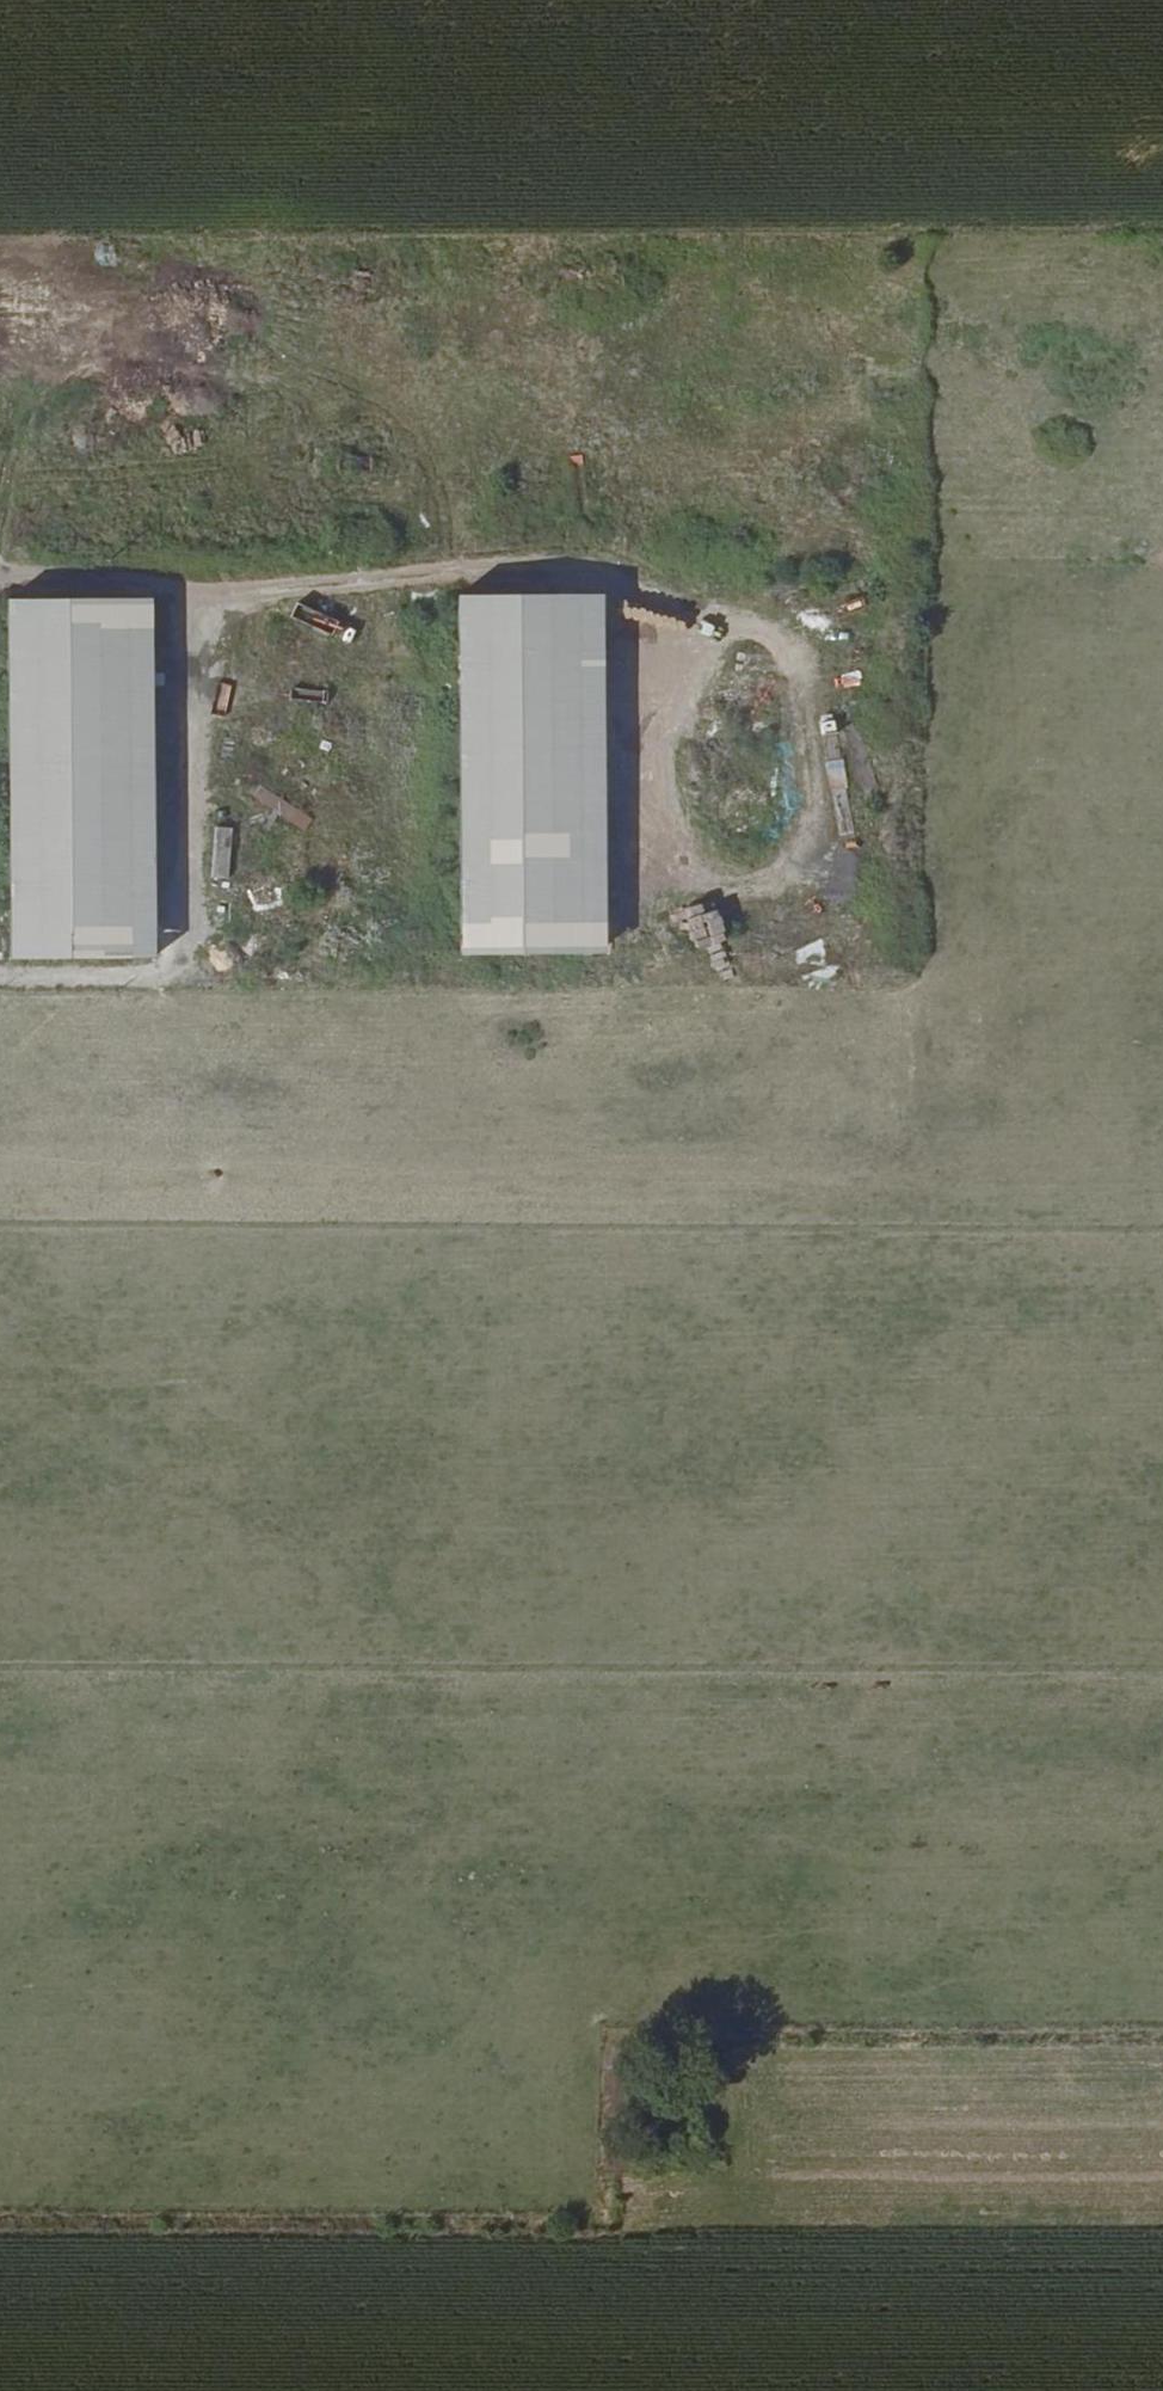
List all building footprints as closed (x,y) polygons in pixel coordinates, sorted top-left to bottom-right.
[(636,957),(635,595),(492,596),(493,956),(636,957)] [(176,959),(176,598),(32,598),(31,957),(176,959)] [(855,667),(858,696),(876,694),(873,665),(855,667)] [(827,731),(837,802),(853,800),(843,729),(827,731)] [(238,799),(237,736),(222,736),(223,799),(238,799)] [(307,829),(314,815),(257,788),(250,802),(307,829)]
